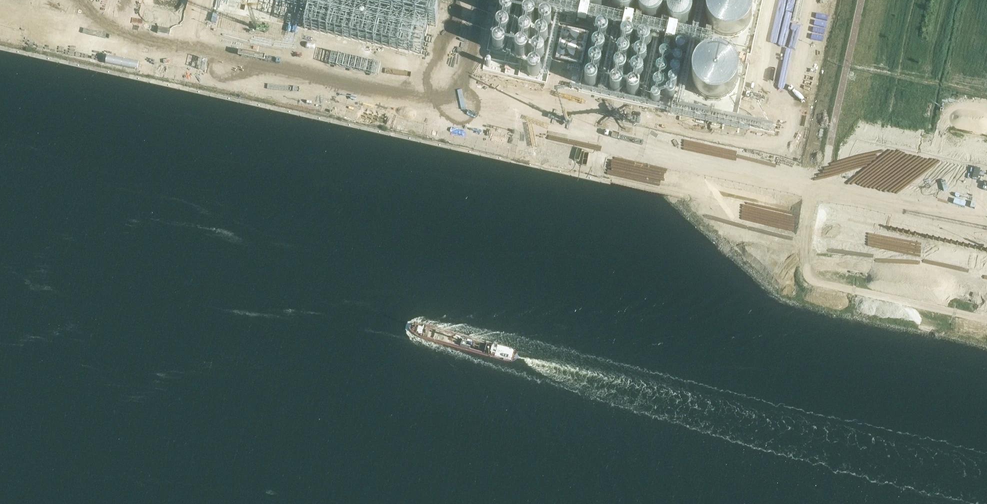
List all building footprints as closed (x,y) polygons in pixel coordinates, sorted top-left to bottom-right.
[(208,61),(431,114),(458,0),(213,0),(210,13),(219,15),(208,61)]
